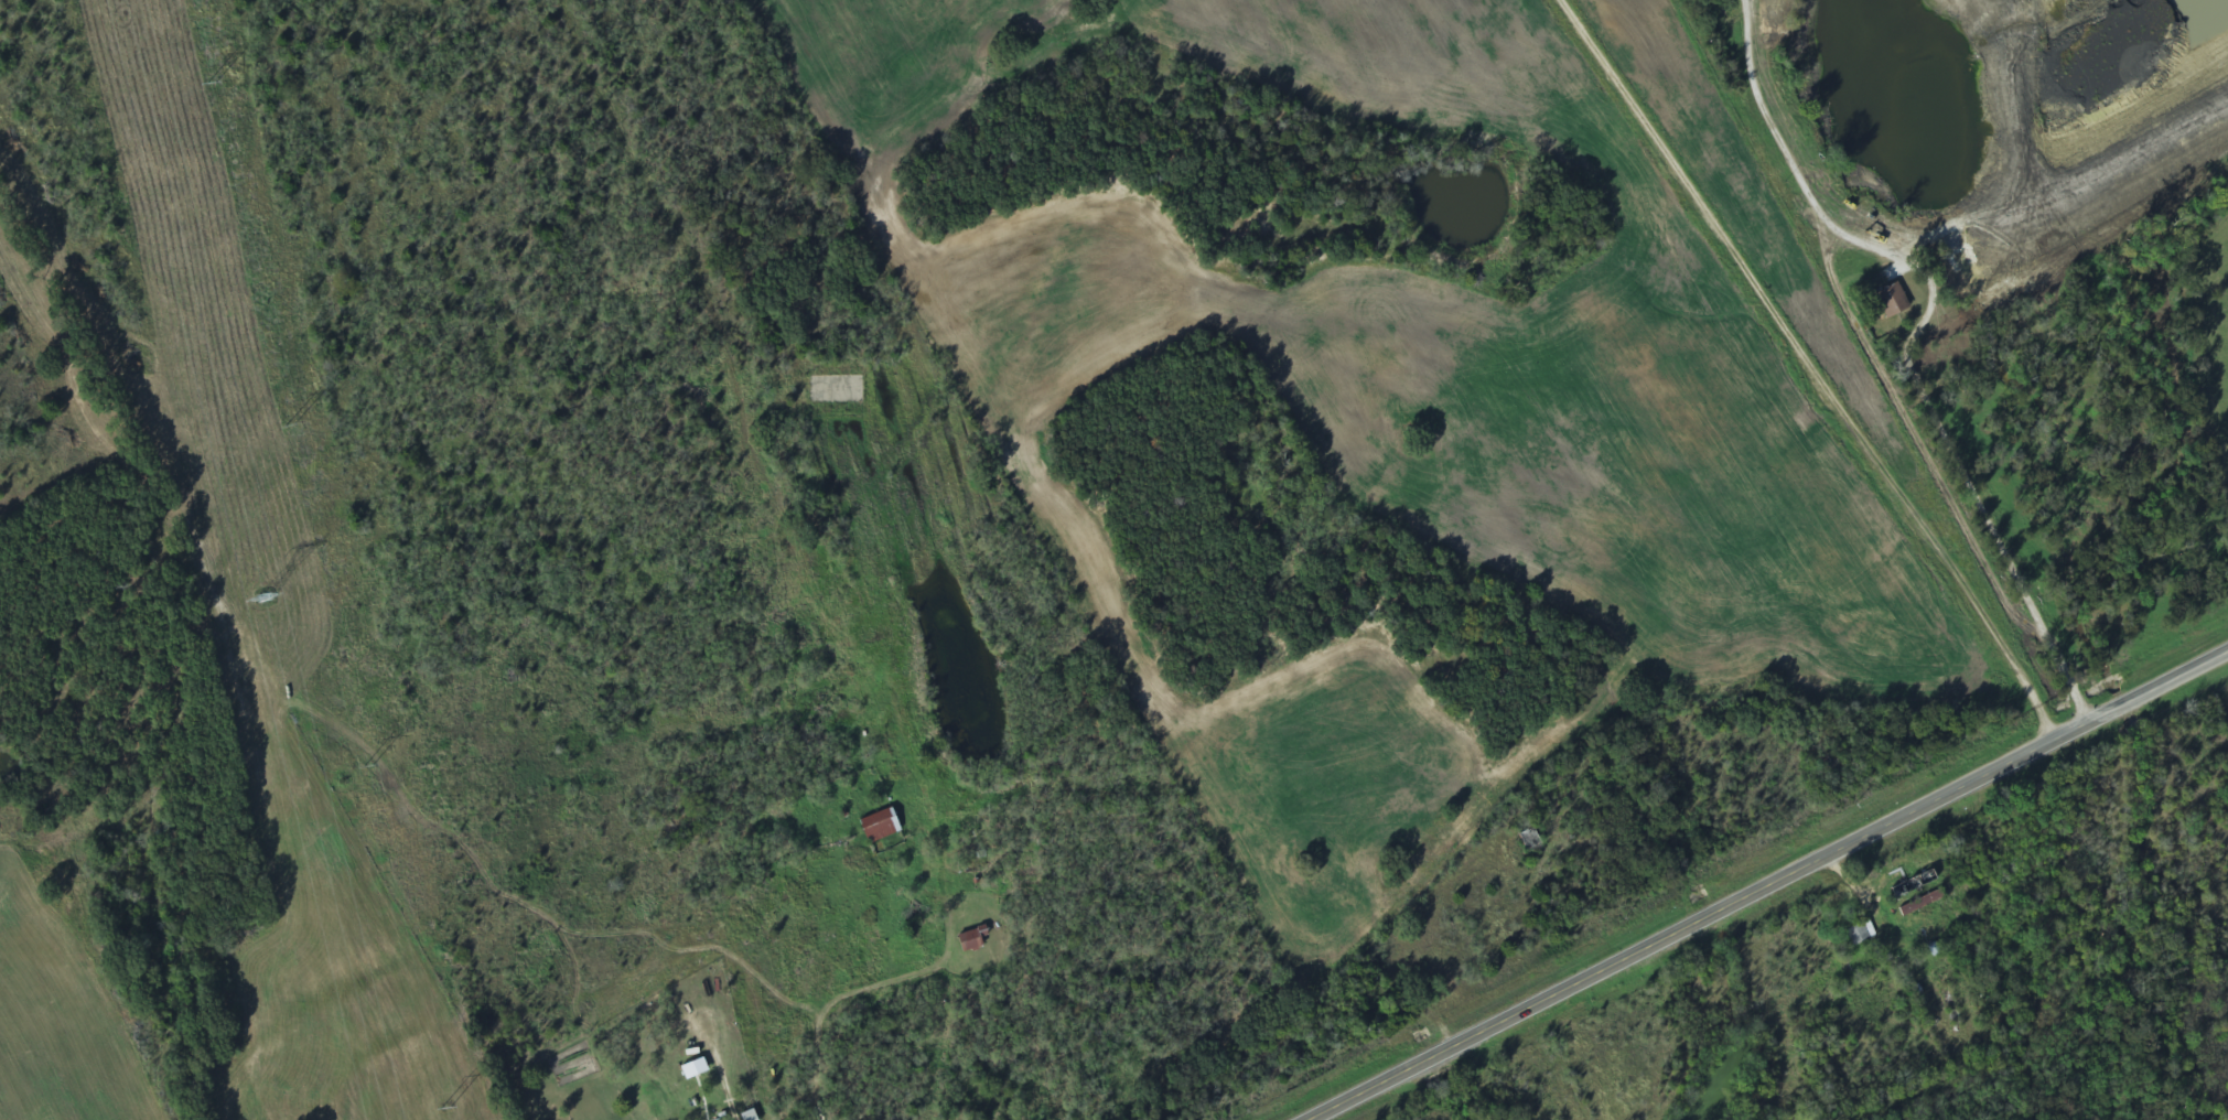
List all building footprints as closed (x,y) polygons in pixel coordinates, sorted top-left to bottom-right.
[(1885,319),(1909,307),(1897,281),(1873,293),(1885,319)] [(856,821),(864,844),(899,833),(891,809),(856,821)] [(1875,937),(1868,920),(1844,930),(1851,947),(1875,937)] [(979,938),(986,936),(984,928),(955,934),(959,953),(981,948),(979,938)] [(680,1068),(683,1080),(707,1073),(703,1061),(680,1068)] [(740,1119),(756,1119),(752,1109),(738,1115),(740,1119)]
